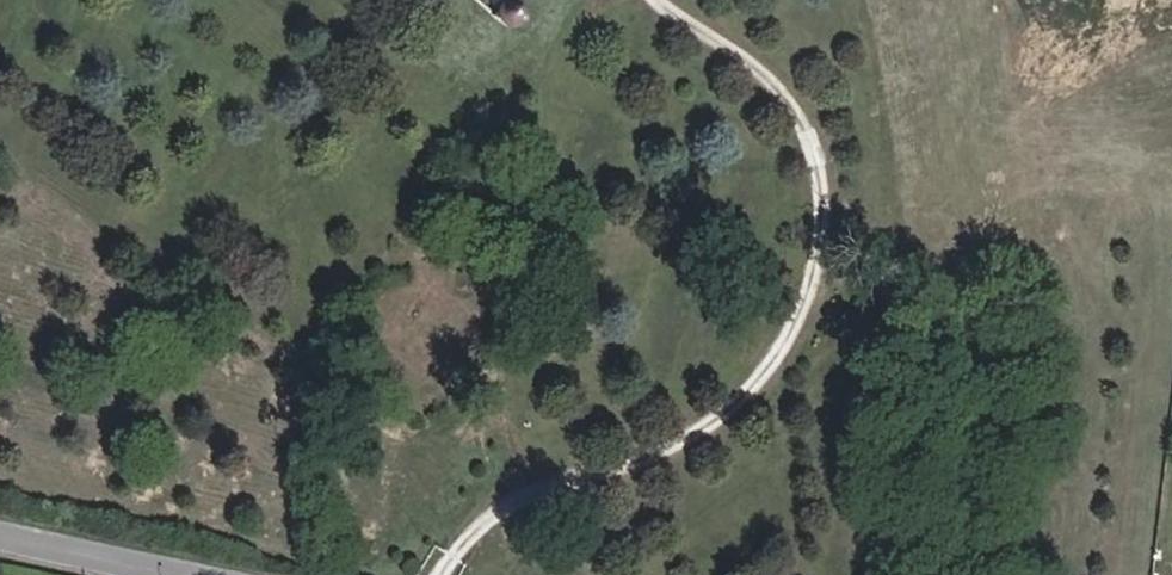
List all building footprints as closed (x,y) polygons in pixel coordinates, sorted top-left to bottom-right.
[(525,0),(506,0),(504,4),(502,9),(502,14),(505,19),(509,22),(514,25),(516,25),(521,24),(526,21),(529,17),(530,11),(530,6),(527,2),(525,0)]
